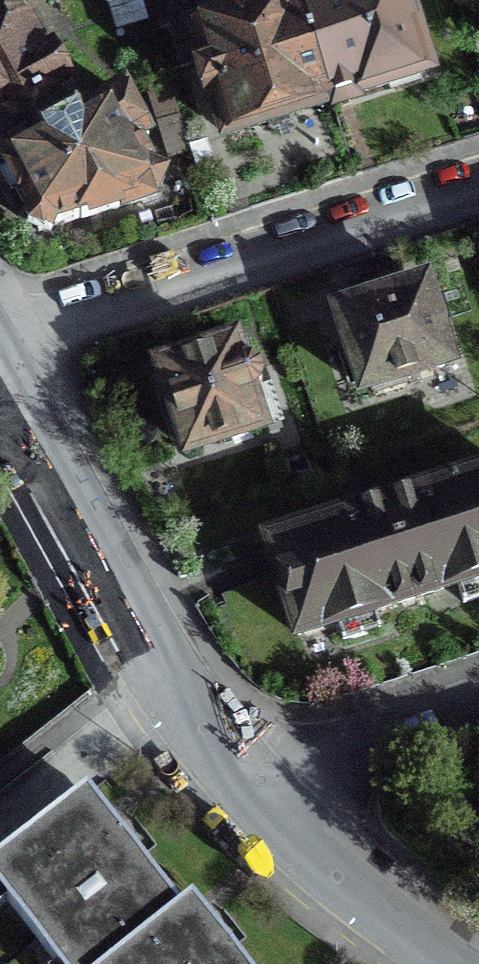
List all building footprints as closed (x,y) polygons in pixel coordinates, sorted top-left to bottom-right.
[(300,9),(297,0),(178,0),(199,65),(224,137),(328,104),(344,99),(424,74),(401,0),(325,0),(300,9)] [(4,175),(36,234),(143,202),(151,182),(133,149),(145,143),(122,99),(78,122),(29,32),(0,47),(0,169),(4,175)] [(394,283),(359,294),(360,300),(363,308),(336,317),(360,393),(368,391),(370,397),(373,398),(401,389),(403,386),(401,380),(446,365),(422,289),(399,297),(394,283)] [(251,365),(245,345),(238,348),(160,373),(186,453),(257,430),(245,396),(254,392),(258,384),(258,376),(251,365)] [(441,488),(383,507),(326,525),(265,544),(295,638),(334,626),(340,645),(377,633),(371,614),(413,601),(455,587),(461,606),(478,600),(478,476),(441,488)] [(180,911),(101,816),(83,794),(0,862),(0,902),(51,963),(115,963),(180,911)] [(205,921),(190,903),(180,911),(115,963),(240,963),(205,921)]
